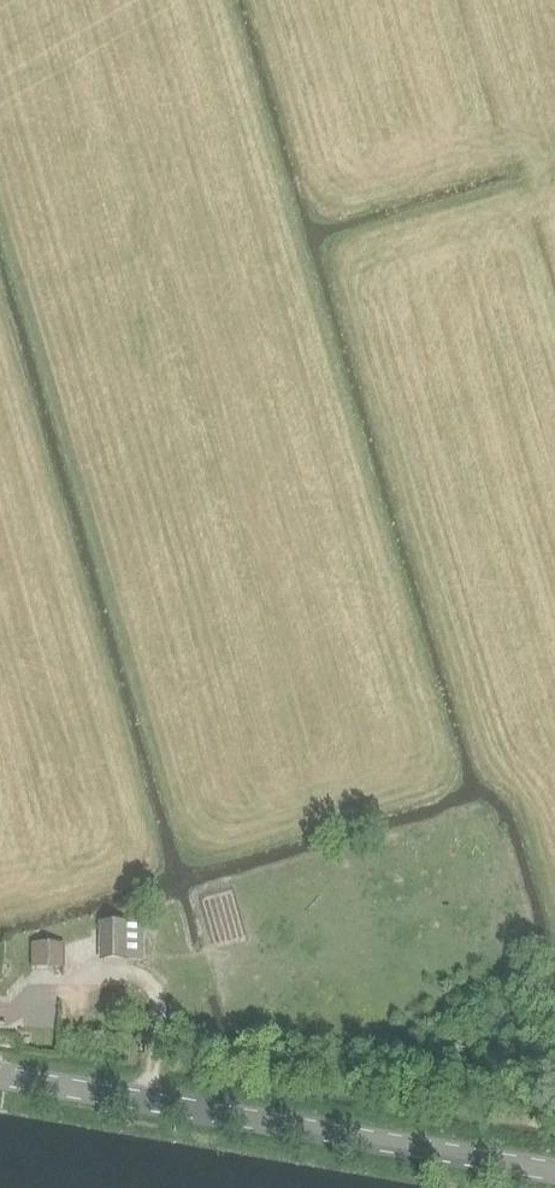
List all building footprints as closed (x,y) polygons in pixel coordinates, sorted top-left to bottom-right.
[(99,923),(99,942),(127,941),(127,923),(99,923)] [(32,944),(32,968),(63,969),(63,944),(32,944)]
